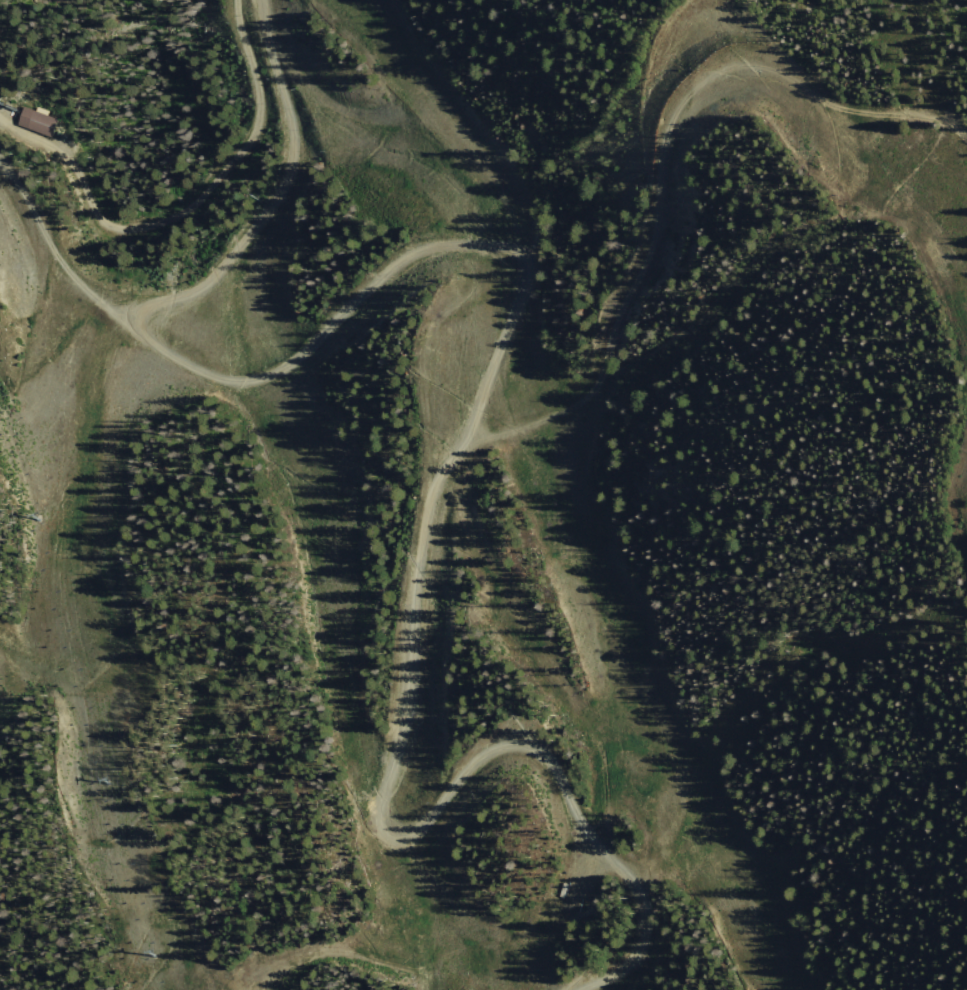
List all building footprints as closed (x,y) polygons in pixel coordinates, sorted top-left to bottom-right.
[(59,117),(25,105),(18,123),(52,135),(59,117)]
